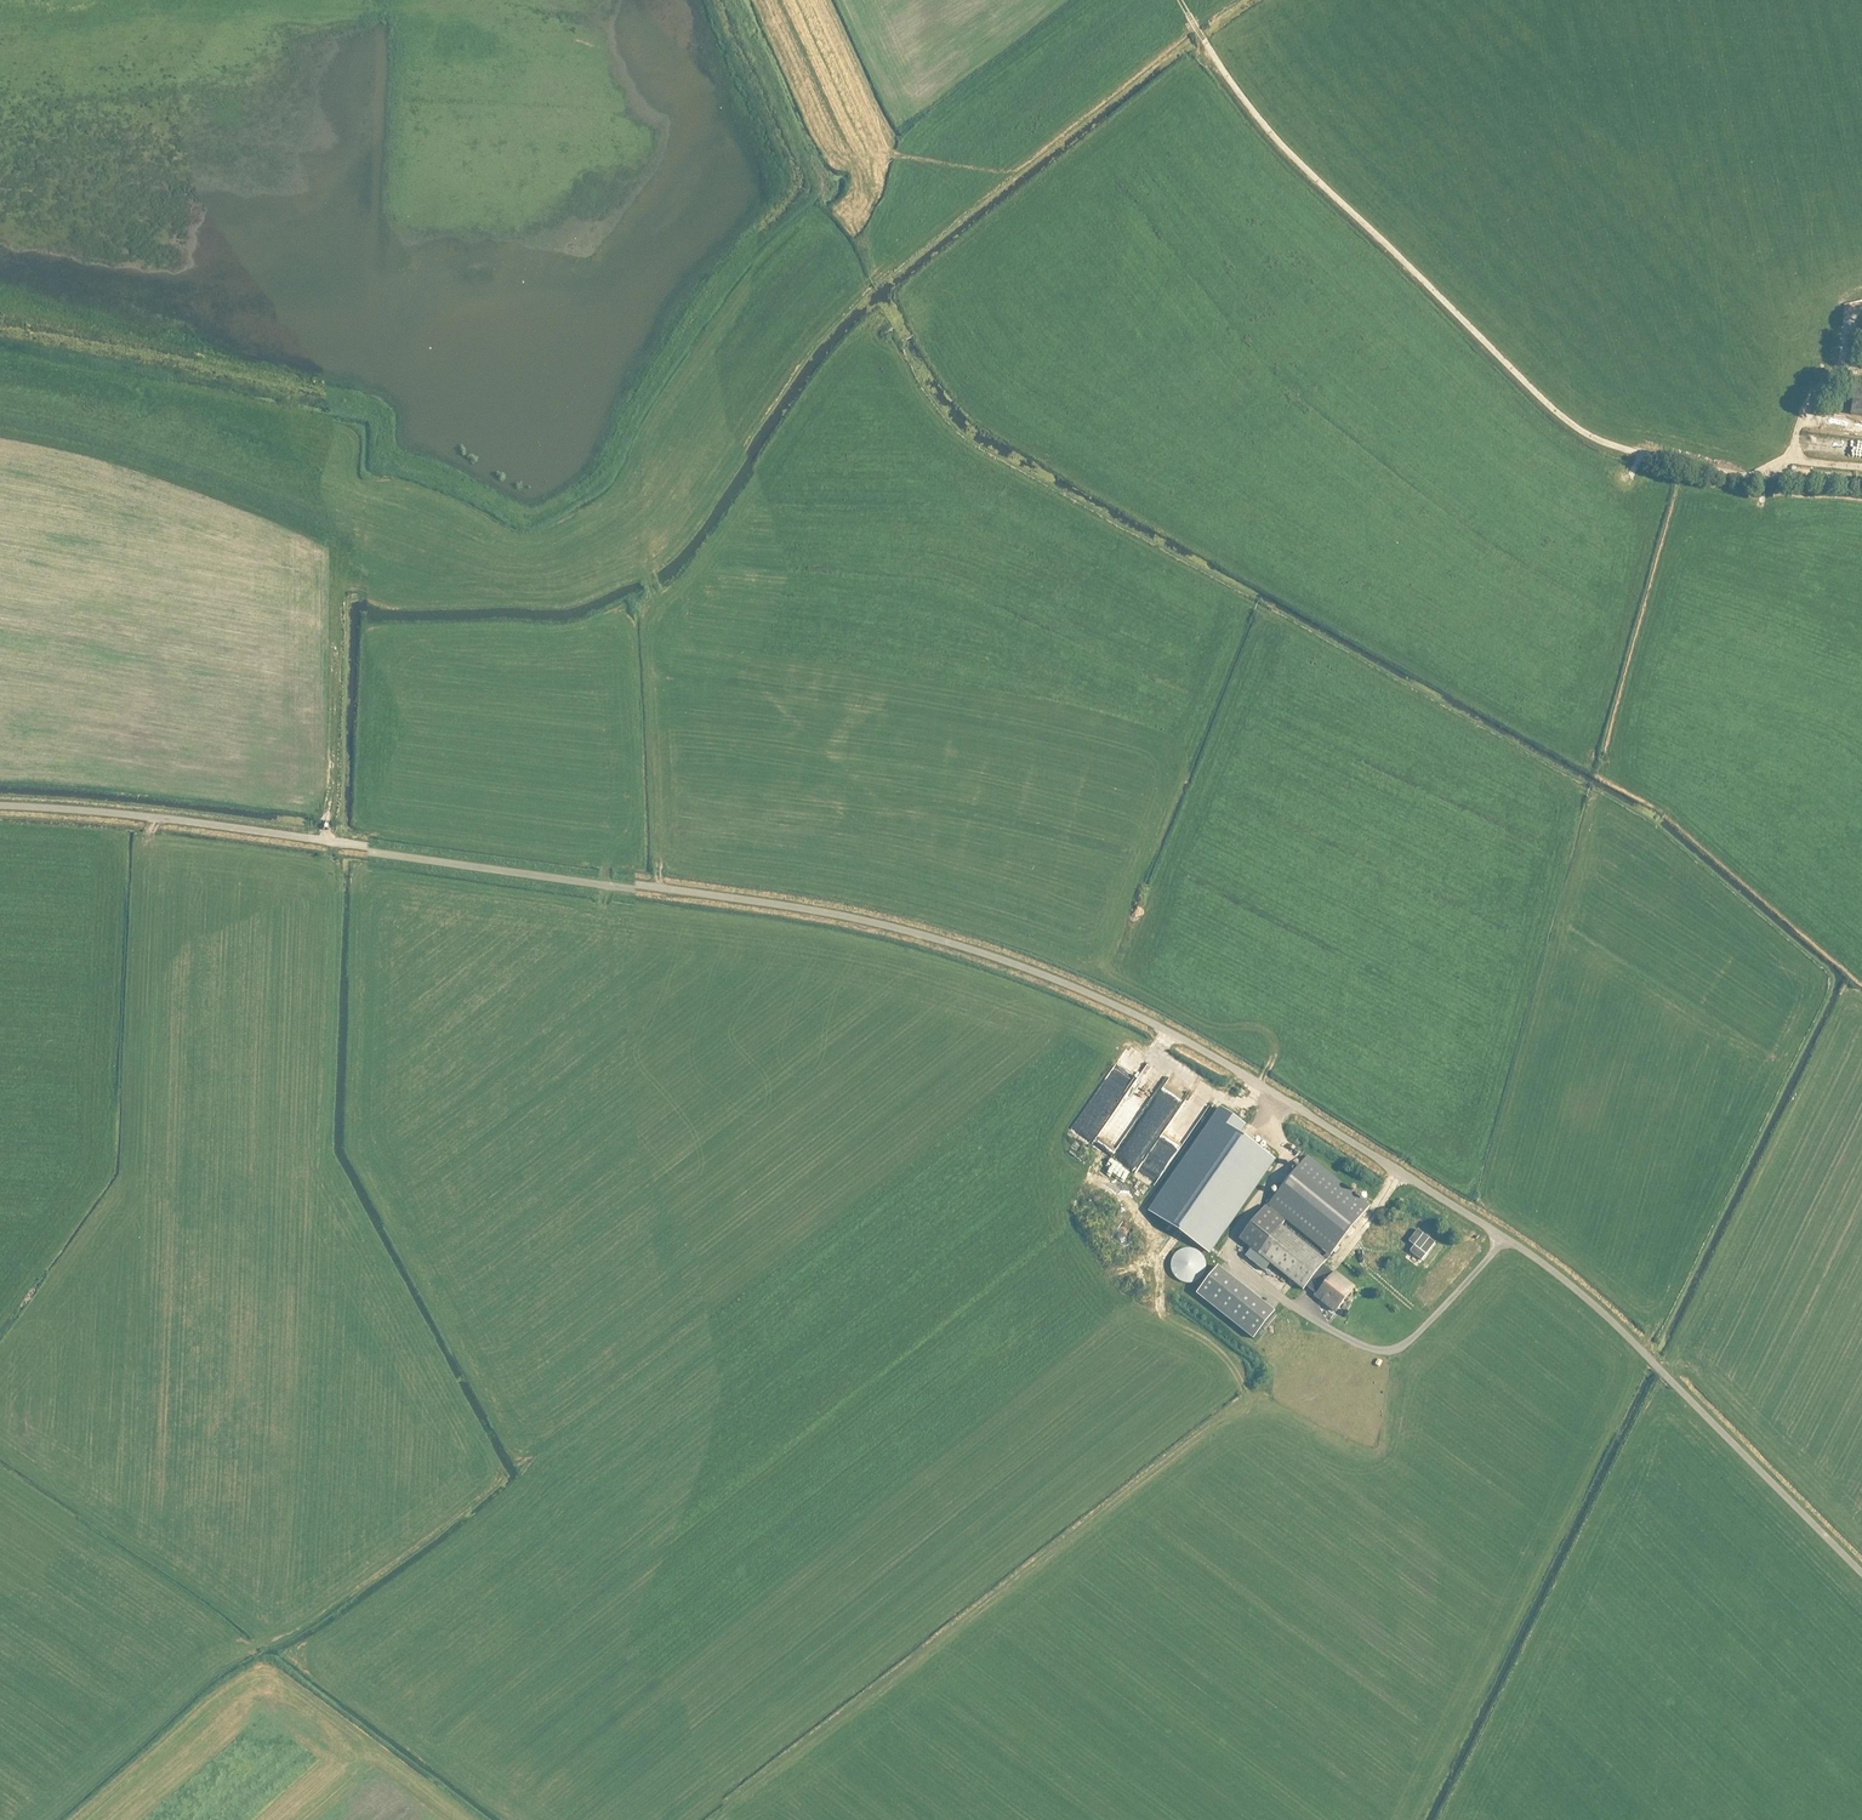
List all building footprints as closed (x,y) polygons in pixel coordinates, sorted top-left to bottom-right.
[(1854,388),(1850,415),(1861,417),(1861,389),(1854,388)] [(1847,421),(1846,426),(1861,430),(1861,425),(1847,421)] [(1816,449),(1816,437),(1802,437),(1803,450),(1816,449)] [(1176,1104),(1187,1090),(1171,1077),(1160,1091),(1176,1104)] [(1153,1102),(1115,1159),(1131,1170),(1169,1113),(1153,1102)] [(1245,1126),(1220,1109),(1149,1211),(1209,1253),(1273,1161),(1238,1136),(1245,1126)] [(1264,1139),(1258,1148),(1270,1156),(1276,1147),(1264,1139)] [(1330,1256),(1369,1207),(1307,1157),(1267,1205),(1285,1220),(1330,1256)] [(1267,1205),(1239,1240),(1258,1255),(1303,1290),(1306,1286),(1322,1266),(1326,1262),(1325,1261),(1322,1259),(1280,1226),(1285,1220),(1267,1205)] [(1181,1284),(1187,1285),(1193,1284),(1199,1281),(1203,1275),(1205,1269),(1205,1263),(1202,1257),(1197,1252),(1191,1249),(1185,1249),(1178,1251),(1173,1255),(1169,1261),(1168,1267),(1169,1272),(1172,1277),(1176,1282),(1181,1284)] [(1333,1274),(1322,1266),(1306,1286),(1316,1294),(1314,1296),(1335,1312),(1354,1288),(1334,1272),(1333,1274)] [(1275,1312),(1217,1267),(1196,1294),(1253,1339),(1275,1312)]
